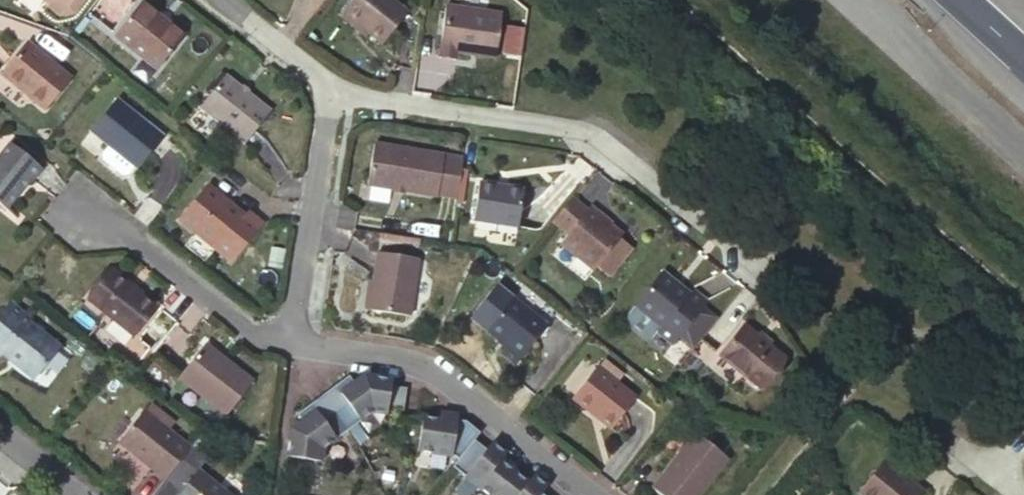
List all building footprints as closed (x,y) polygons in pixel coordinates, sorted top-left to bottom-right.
[(61,12),(71,11),(80,0),(71,0),(66,7),(58,0),(46,0),(61,12)] [(393,0),(353,0),(344,12),(368,30),(382,41),(406,9),(393,0)] [(182,36),(140,2),(115,34),(157,67),(182,36)] [(501,13),(445,5),(437,57),(454,59),(455,52),(494,58),(501,13)] [(368,30),(344,12),(341,16),(365,34),(368,30)] [(1,74),(44,108),(69,77),(26,42),(1,74)] [(225,75),(198,108),(244,144),(270,111),(225,75)] [(116,100),(91,132),(101,140),(127,160),(129,162),(154,130),(116,100)] [(127,160),(101,140),(94,150),(94,154),(115,170),(119,170),(127,160)] [(9,143),(0,155),(0,205),(5,209),(29,179),(31,181),(41,169),(9,143)] [(442,154),(373,143),(366,185),(436,195),(436,193),(442,154)] [(456,196),(462,156),(442,154),(436,193),(456,196)] [(523,189),(477,182),(472,221),(517,227),(523,189)] [(207,185),(178,220),(230,262),(262,224),(249,213),(245,217),(207,185)] [(572,197),(550,223),(566,235),(559,243),(593,270),(595,267),(607,277),(626,253),(615,243),(619,237),(622,235),(610,225),(611,223),(589,206),(587,209),(572,197)] [(615,243),(626,253),(631,247),(619,237),(615,243)] [(559,245),(552,253),(582,279),(589,271),(559,245)] [(416,259),(376,253),(372,282),(367,311),(408,317),(416,259)] [(110,270),(88,298),(134,333),(155,305),(110,270)] [(655,330),(672,343),(706,300),(690,287),(686,292),(661,272),(634,306),(659,326),(655,330)] [(367,311),(372,282),(367,281),(362,310),(367,311)] [(546,326),(511,297),(485,331),(497,340),(496,341),(505,348),(500,353),(515,365),(546,326)] [(2,354),(33,379),(59,347),(28,322),(30,319),(9,302),(0,313),(0,357),(2,354)] [(659,326),(634,306),(627,315),(627,321),(649,338),(655,330),(659,326)] [(742,327),(720,355),(758,385),(780,357),(767,347),(754,336),(742,327)] [(757,332),(754,336),(767,347),(771,343),(757,332)] [(255,380),(206,341),(179,376),(228,414),(255,380)] [(780,357),(758,385),(762,389),(784,361),(780,357)] [(597,368),(616,383),(622,375),(603,360),(597,368)] [(595,367),(570,398),(610,429),(635,398),(616,383),(597,368),(595,367)] [(391,379),(362,375),(352,383),(347,376),(320,395),(346,430),(371,411),(386,414),(391,379)] [(393,386),(389,412),(401,414),(405,388),(393,386)] [(346,430),(320,395),(294,414),(299,422),(289,429),(285,457),(319,462),(321,449),(346,430)] [(182,458),(190,447),(143,410),(118,442),(164,479),(182,458)] [(465,422),(456,421),(457,416),(439,413),(438,420),(422,418),(417,452),(454,457),(457,460),(473,440),(479,433),(465,422)] [(695,432),(650,487),(659,494),(699,494),(728,459),(695,432)] [(473,440),(457,460),(452,467),(487,494),(494,494),(513,471),(499,460),(504,453),(490,442),(485,449),(473,440)] [(197,470),(206,459),(190,447),(182,458),(164,479),(152,494),(228,494),(197,470)] [(857,493),(859,494),(918,494),(921,491),(883,461),(857,493)] [(513,471),(494,494),(542,494),(540,493),(546,486),(532,475),(526,482),(513,471)]
